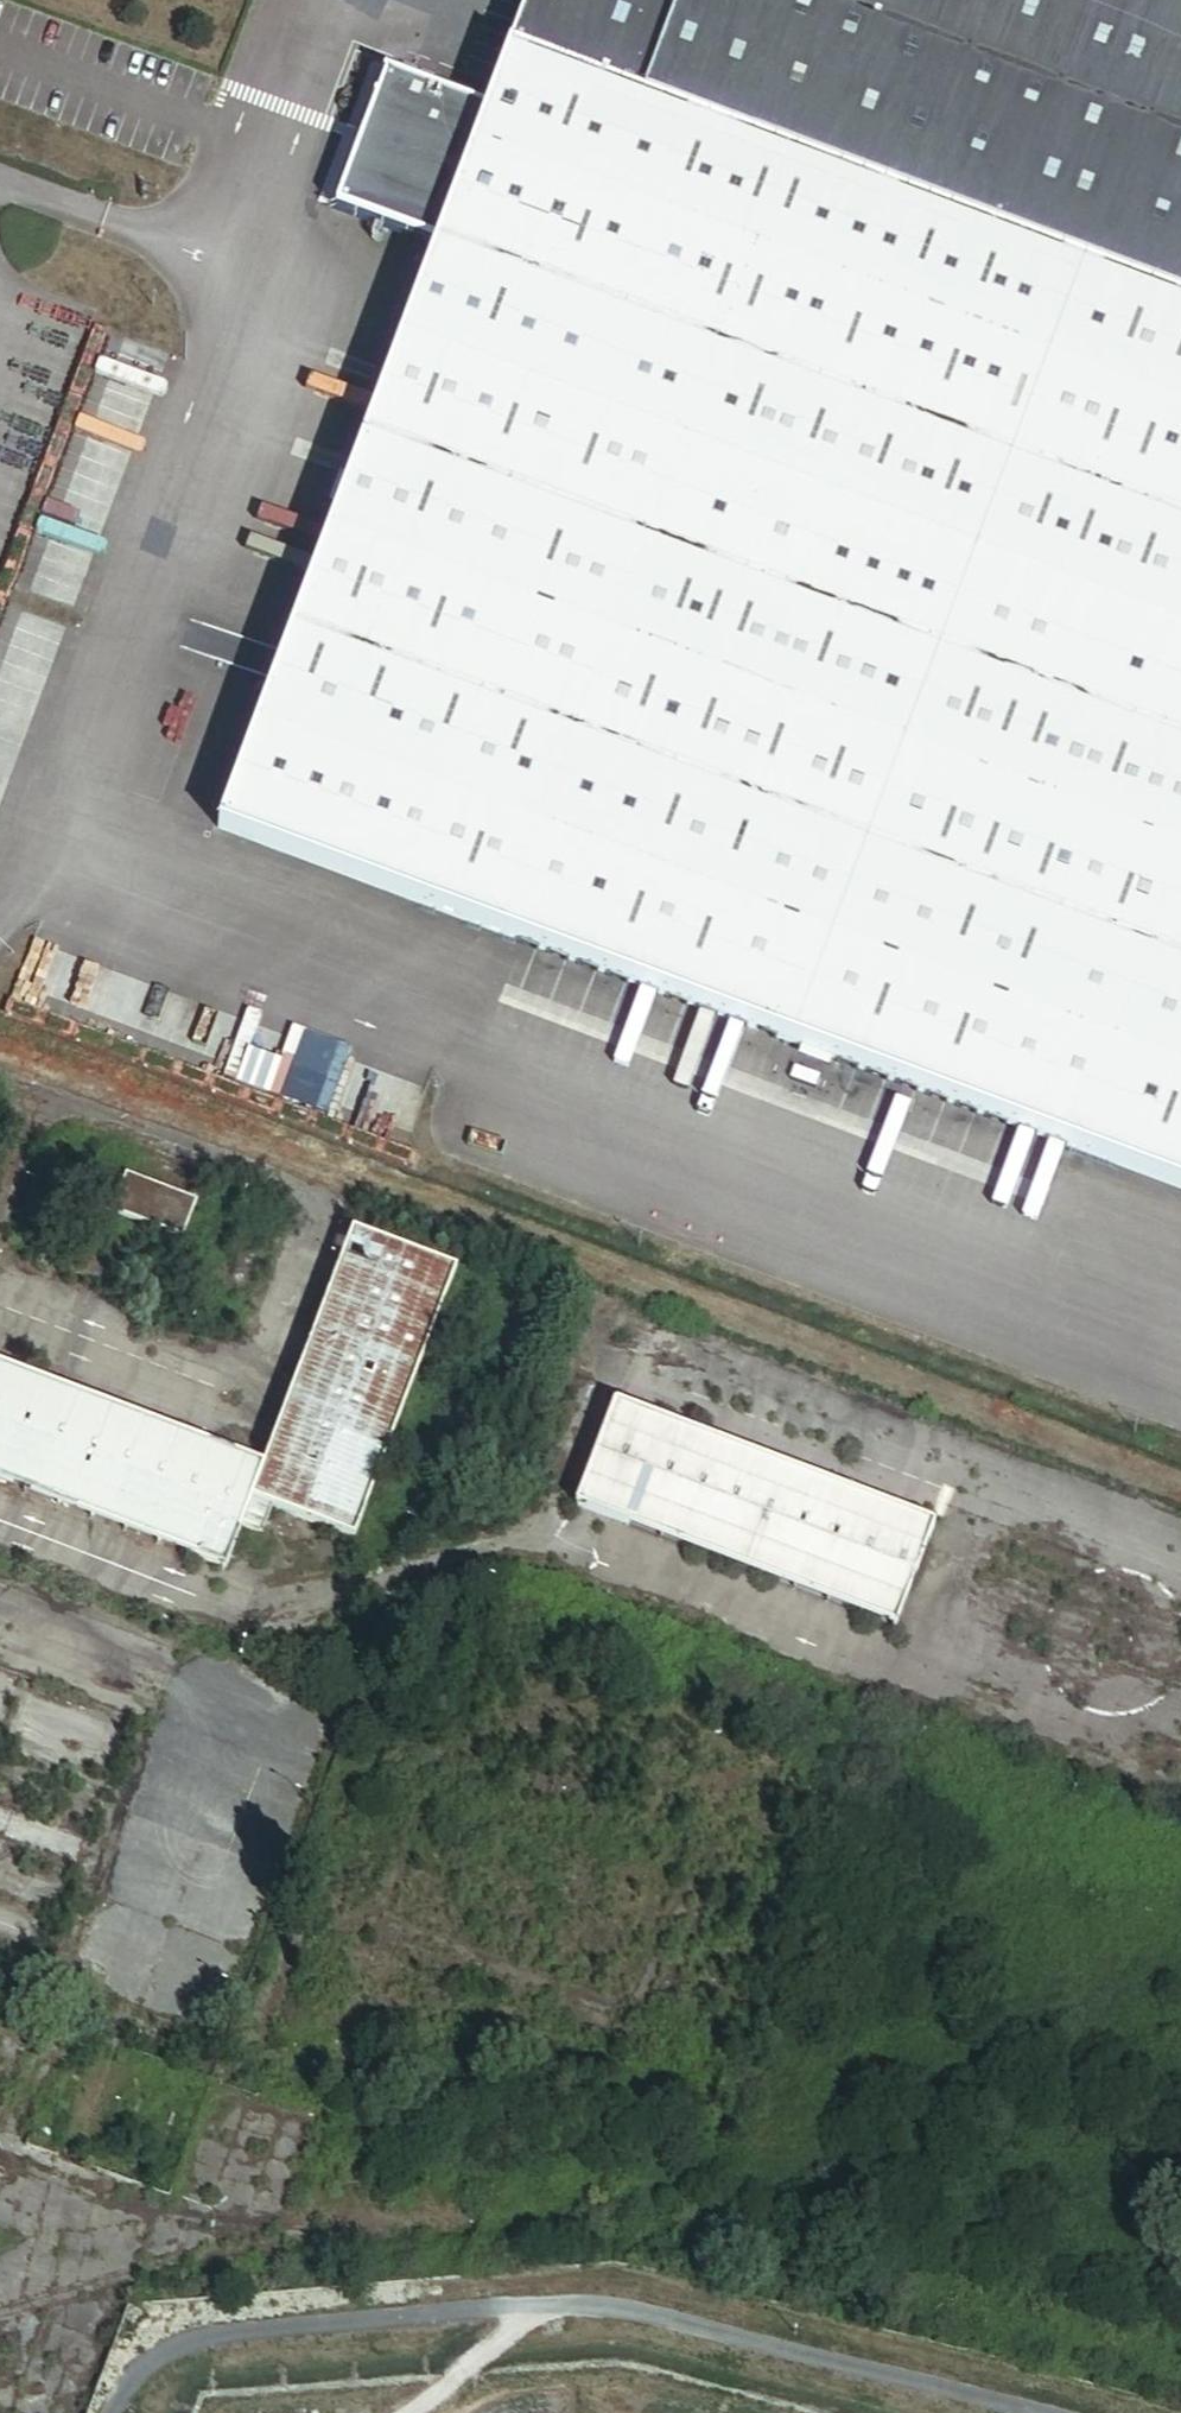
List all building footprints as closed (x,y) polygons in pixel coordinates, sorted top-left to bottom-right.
[(510,47),(1180,300),(1180,0),(527,0),(510,47)] [(218,823),(1180,1186),(1180,300),(510,47),(485,113),(383,74),(334,210),(432,247),(218,823)] [(154,1205),(160,1189),(123,1176),(106,1218),(186,1249),(198,1219),(154,1205)] [(203,1204),(160,1189),(154,1205),(198,1219),(203,1204)] [(266,1468),(254,1500),(277,1509),(358,1540),(459,1269),(353,1232),(266,1468)] [(254,1500),(266,1468),(0,1370),(0,1403),(254,1500)] [(0,1403),(0,1487),(228,1571),(242,1532),(254,1500),(0,1403)] [(613,1406),(574,1509),(895,1631),(934,1527),(613,1406)] [(277,1509),(254,1500),(242,1532),(265,1540),(277,1509)]
